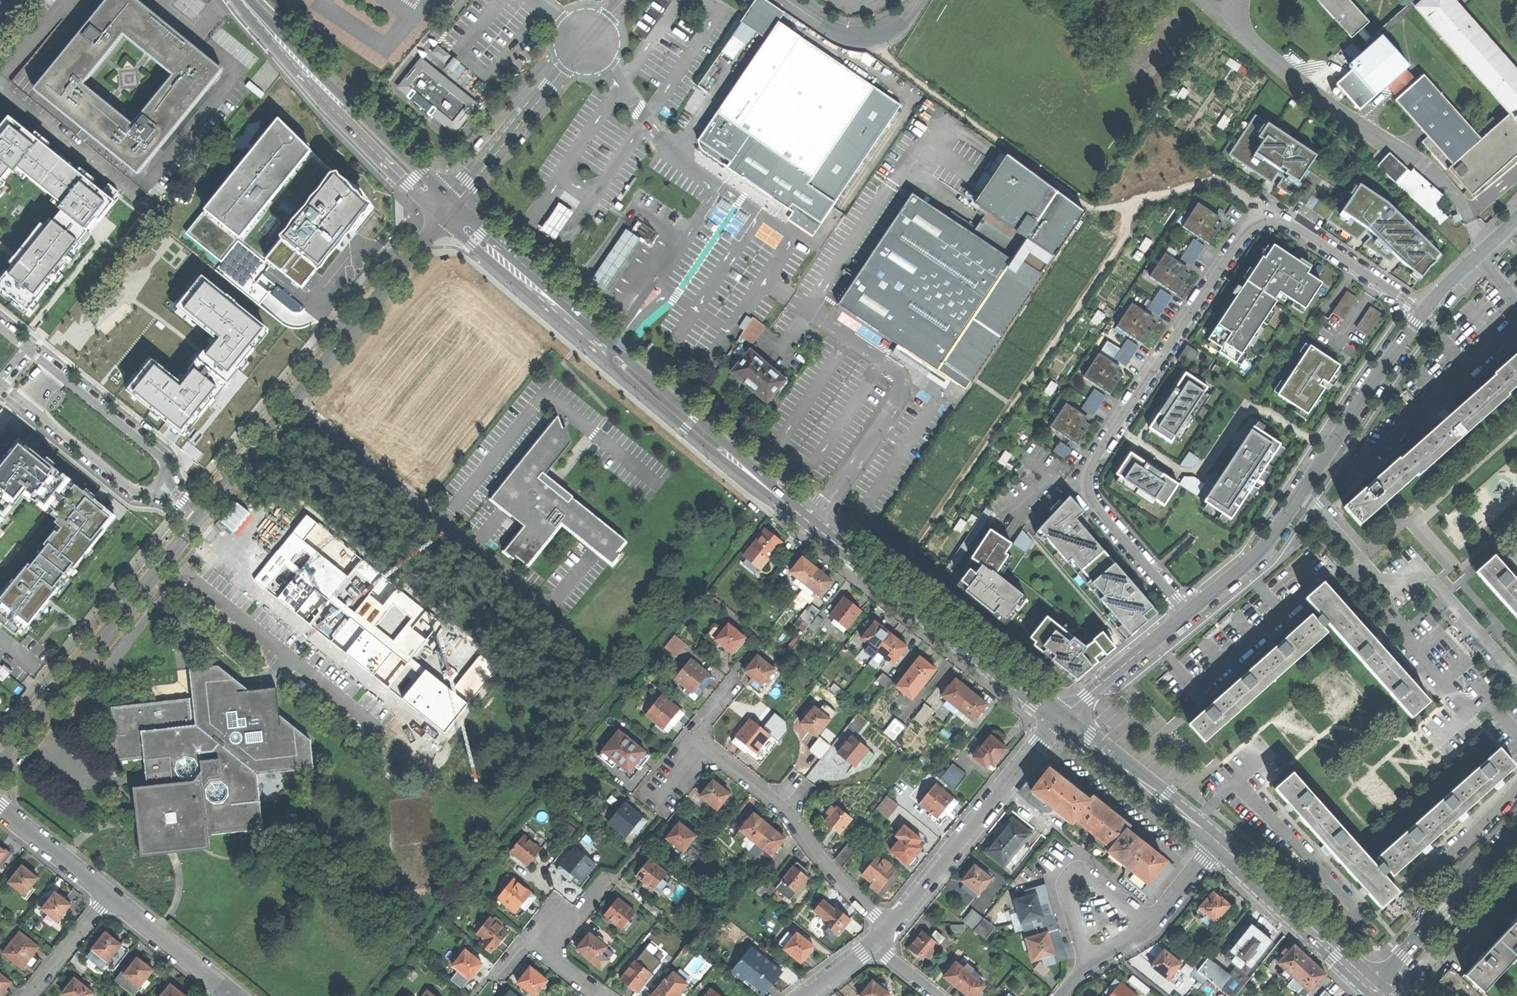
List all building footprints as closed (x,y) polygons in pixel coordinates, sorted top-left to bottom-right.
[(219,69),(165,26),(143,8),(134,0),(108,0),(37,87),(136,169),(219,69)] [(767,40),(781,20),(785,14),(765,0),(756,0),(741,22),(767,40)] [(1422,1),(1421,0),(1414,0),(1378,32),(1371,39),(1362,29),(1369,23),(1349,0),(1317,0),(1351,39),(1359,32),(1367,42),(1366,43),(1370,48),(1349,67),(1352,71),(1336,84),(1347,97),(1345,99),(1351,106),(1354,104),(1355,105),(1354,107),(1356,109),(1357,108),(1360,110),(1387,87),(1395,97),(1394,98),(1396,100),(1395,101),(1428,137),(1422,142),(1446,169),(1448,168),(1471,195),(1516,156),(1516,73),(1452,0),(1424,0),(1422,1)] [(835,203),(903,103),(781,20),(767,40),(713,120),(758,151),(835,203)] [(439,45),(434,51),(446,61),(451,55),(439,45)] [(463,72),(466,63),(454,58),(450,68),(463,72)] [(1230,59),(1226,65),(1236,72),(1240,65),(1230,59)] [(430,68),(422,61),(403,84),(411,90),(411,91),(456,129),(468,115),(477,103),(431,66),(430,68)] [(264,94),(249,82),(246,86),(261,98),(264,94)] [(1182,102),(1188,92),(1183,88),(1176,98),(1182,102)] [(1230,119),(1223,115),(1217,126),(1223,130),(1230,119)] [(1255,115),(1228,155),(1272,183),(1279,173),(1281,175),(1284,176),(1277,187),(1291,196),(1317,155),(1255,115)] [(267,260),(335,175),(279,119),(186,234),(222,262),(238,241),(240,239),(267,260)] [(12,120),(0,135),(0,190),(6,183),(3,181),(11,170),(15,173),(18,169),(63,205),(60,209),(63,212),(55,223),(52,220),(0,285),(0,287),(29,310),(82,244),(79,242),(88,231),(101,214),(111,202),(110,202),(119,192),(109,184),(102,192),(12,120)] [(758,151),(713,120),(699,141),(726,159),(723,165),(727,168),(743,179),(743,178),(773,198),(772,199),(793,213),(797,207),(822,223),(835,203),(758,151)] [(399,133),(402,130),(396,125),(394,123),(392,125),(391,127),(399,133)] [(484,139),(481,136),(476,142),(474,144),(476,145),(478,146),(484,139)] [(517,144),(520,146),(525,140),(527,138),(525,137),(524,136),(517,144)] [(1376,168),(1395,185),(1408,171),(1388,154),(1376,168)] [(1086,211),(1007,158),(977,203),(988,210),(974,232),(1012,258),(1025,239),(1054,258),(1086,211)] [(1408,171),(1395,185),(1428,213),(1435,205),(1443,196),(1414,171),(1412,174),(1408,171)] [(367,208),(335,175),(267,260),(302,289),(367,208)] [(1334,211),(1327,221),(1358,241),(1367,232),(1369,235),(1371,237),(1364,244),(1390,262),(1399,253),(1401,255),(1403,258),(1400,261),(1420,277),(1440,254),(1387,203),(1353,180),(1334,211)] [(1313,211),(1327,221),(1334,211),(1305,191),(1298,201),(1305,206),(1313,211)] [(542,229),(557,239),(575,212),(560,202),(542,229)] [(1190,215),(1217,233),(1222,225),(1218,221),(1215,220),(1218,216),(1198,203),(1190,215)] [(1448,216),(1435,205),(1428,213),(1441,225),(1448,216)] [(813,236),(822,223),(797,207),(793,213),(788,220),(813,236)] [(1212,241),(1217,233),(1190,215),(1182,227),(1202,240),(1205,236),(1212,241)] [(636,217),(628,229),(652,245),(660,234),(636,217)] [(628,229),(593,280),(607,290),(642,238),(628,229)] [(1210,243),(1212,241),(1205,236),(1202,240),(1209,245),(1210,243)] [(1139,249),(1145,253),(1152,242),(1146,238),(1139,249)] [(265,263),(267,260),(240,239),(238,241),(265,263)] [(1194,239),(1187,249),(1198,257),(1205,247),(1194,239)] [(1263,257),(1208,340),(1221,349),(1219,352),(1236,363),(1277,301),(1275,300),(1280,293),(1305,309),(1322,284),(1307,274),(1309,271),(1286,255),(1287,254),(1274,245),(1265,259),(1263,257)] [(1169,248),(1165,253),(1173,259),(1177,254),(1177,251),(1171,247),(1169,248)] [(1187,249),(1181,259),(1192,266),(1198,257),(1187,249)] [(1157,265),(1184,283),(1189,275),(1185,272),(1182,270),(1185,266),(1173,259),(1165,253),(1157,265)] [(1298,261),(1287,254),(1286,255),(1309,271),(1310,269),(1298,261)] [(1179,291),(1184,283),(1157,265),(1149,277),(1169,290),(1172,286),(1179,291)] [(129,389),(128,391),(133,395),(130,398),(137,403),(139,400),(152,411),(151,412),(159,418),(160,417),(184,436),(187,433),(187,434),(200,419),(199,418),(215,397),(216,398),(227,385),(239,369),(238,369),(254,349),(255,350),(267,335),(266,334),(269,330),(200,271),(184,290),(186,292),(172,310),(186,322),(190,318),(215,340),(197,361),(190,369),(191,370),(186,377),(182,374),(178,380),(153,360),(141,375),(137,372),(126,386),(129,389)] [(1177,293),(1179,291),(1172,286),(1169,290),(1176,295),(1177,293)] [(305,309),(278,287),(271,296),(293,313),(301,313),(305,309)] [(1161,289),(1154,299),(1165,307),(1172,297),(1161,289)] [(1332,313),(1342,320),(1356,298),(1347,291),(1332,313)] [(1159,316),(1165,307),(1154,299),(1148,309),(1159,316)] [(1124,315),(1151,333),(1156,325),(1152,322),(1149,320),(1152,316),(1132,303),(1124,315)] [(1381,314),(1372,308),(1357,330),(1367,336),(1381,314)] [(1097,311),(1091,321),(1097,325),(1103,315),(1097,311)] [(1146,341),(1151,333),(1124,315),(1116,327),(1136,340),(1139,336),(1146,341)] [(746,330),(752,321),(746,318),(740,326),(746,330)] [(753,319),(752,321),(746,330),(741,336),(753,344),(760,334),(762,334),(766,328),(753,319)] [(70,345),(80,330),(67,321),(57,336),(70,345)] [(1144,343),(1146,341),(1139,336),(1136,340),(1143,345),(1144,343)] [(1127,339),(1121,349),(1132,357),(1139,347),(1127,339)] [(893,354),(946,389),(953,379),(945,374),(937,369),(912,352),(899,344),(893,354)] [(1310,346),(1278,395),(1308,415),(1325,388),(1320,385),(1321,382),(1323,380),(1328,384),(1340,366),(1310,346)] [(752,349),(733,371),(743,379),(742,380),(752,389),(760,396),(761,395),(770,402),(780,389),(782,391),(788,385),(789,379),(788,376),(787,374),(780,369),(778,371),(752,349)] [(1121,349),(1114,359),(1126,366),(1132,357),(1121,349)] [(1091,365),(1118,383),(1123,375),(1118,372),(1116,370),(1119,366),(1099,353),(1091,365)] [(1344,507),(1360,526),(1417,476),(1418,476),(1508,396),(1507,395),(1516,386),(1516,353),(1493,375),(1494,376),(1450,415),(1449,414),(1451,412),(1447,407),(1445,410),(1444,409),(1441,412),(1438,414),(1439,415),(1435,418),(1439,423),(1443,419),(1444,421),(1399,460),(1398,459),(1372,482),(1369,479),(1365,482),(1361,485),(1365,489),(1344,507)] [(1112,391),(1118,383),(1091,365),(1083,377),(1103,390),(1106,387),(1112,391)] [(1186,373),(1175,388),(1181,392),(1165,417),(1159,413),(1149,428),(1171,443),(1175,438),(1205,393),(1208,387),(1186,373)] [(1057,385),(1051,381),(1044,392),(1050,396),(1057,385)] [(1111,393),(1112,391),(1106,387),(1103,390),(1110,395),(1111,393)] [(1167,401),(1159,413),(1165,417),(1181,392),(1175,388),(1167,401)] [(1095,389),(1088,399),(1099,407),(1106,397),(1095,389)] [(1210,396),(1205,393),(1175,438),(1180,441),(1210,396)] [(1081,409),(1093,416),(1099,407),(1088,399),(1081,409)] [(1058,415),(1085,433),(1090,425),(1085,422),(1083,420),(1086,416),(1066,403),(1058,415)] [(1079,441),(1085,433),(1058,415),(1050,427),(1070,440),(1073,437),(1079,441)] [(564,425),(559,416),(554,422),(492,499),(512,515),(522,504),(535,514),(505,551),(514,559),(517,556),(528,565),(563,524),(583,540),(611,563),(614,565),(621,555),(619,553),(628,541),(560,486),(559,485),(557,488),(550,483),(544,478),(554,466),(574,442),(568,428),(568,426),(566,428),(564,425)] [(1254,427),(1204,502),(1207,504),(1215,509),(1222,514),(1218,519),(1226,524),(1229,518),(1231,520),(1246,497),(1272,458),(1281,445),(1262,432),(1265,427),(1258,422),(1254,427)] [(1078,443),(1079,441),(1073,437),(1070,440),(1077,445),(1078,443)] [(208,462),(216,449),(201,440),(193,452),(208,462)] [(1071,449),(1060,442),(1053,452),(1065,459),(1071,449)] [(5,514),(14,503),(17,505),(18,504),(15,502),(21,495),(30,502),(32,499),(37,503),(39,501),(54,512),(52,515),(58,520),(56,523),(62,528),(58,533),(56,531),(45,545),(47,547),(32,566),(29,564),(0,601),(2,603),(0,606),(0,622),(17,635),(27,622),(30,624),(49,601),(59,588),(74,569),(105,530),(103,528),(111,518),(108,515),(104,512),(106,509),(76,485),(61,473),(32,450),(30,452),(25,449),(21,445),(12,455),(10,454),(0,466),(0,520),(5,514)] [(1011,455),(1005,451),(998,462),(1005,466),(1011,455)] [(1189,452),(1179,466),(1181,467),(1192,468),(1199,459),(1189,452)] [(1131,453),(1116,474),(1120,477),(1157,501),(1164,506),(1179,485),(1163,474),(1159,480),(1143,469),(1146,463),(1131,453)] [(1154,468),(1146,463),(1143,469),(1159,480),(1163,474),(1154,468)] [(1153,506),(1157,501),(1120,477),(1116,482),(1153,506)] [(1184,477),(1179,485),(1196,496),(1205,484),(1194,477),(1184,477)] [(1083,512),(1070,497),(1039,530),(1131,636),(1158,614),(1130,581),(1084,529),(1076,519),(1083,512)] [(1211,514),(1215,509),(1207,504),(1204,509),(1211,514)] [(967,523),(960,519),(954,530),(960,534),(967,523)] [(1012,544),(990,529),(971,558),(971,559),(963,571),(966,574),(957,585),(1004,622),(1018,606),(1020,607),(1026,598),(997,574),(1008,556),(1005,554),(1012,544)] [(766,530),(740,563),(753,573),(757,569),(760,571),(782,543),(773,536),(766,530)] [(1022,530),(1013,544),(1025,552),(1033,542),(1022,530)] [(1476,572),(1516,618),(1516,581),(1514,578),(1516,575),(1514,572),(1510,568),(1507,570),(1495,556),(1476,572)] [(799,580),(806,585),(817,571),(809,564),(802,559),(791,573),(799,580)] [(806,585),(812,590),(820,596),(831,582),(825,577),(817,571),(806,585)] [(802,589),(806,585),(799,580),(796,584),(802,589)] [(1324,583),(1305,599),(1321,616),(1316,620),(1323,628),(1327,624),(1412,718),(1430,702),(1412,682),(1380,646),(1384,643),(1380,640),(1377,635),(1373,638),(1346,608),(1324,583)] [(812,590),(806,585),(802,589),(809,594),(812,590)] [(839,623),(846,629),(860,611),(852,604),(844,598),(830,616),(839,623)] [(810,604),(799,617),(808,624),(819,611),(810,604)] [(1203,711),(1189,724),(1205,742),(1328,633),(1323,628),(1316,620),(1311,615),(1282,641),(1279,637),(1275,641),(1272,644),(1275,647),(1246,673),(1243,669),(1240,672),(1236,676),(1239,679),(1210,705),(1207,701),(1204,704),(1200,708),(1203,711)] [(818,616),(809,627),(815,632),(824,621),(818,616)] [(1035,642),(1033,645),(1075,679),(1079,674),(1081,672),(1084,674),(1116,648),(1102,632),(1093,640),(1094,641),(1086,647),(1047,616),(1030,638),(1035,642)] [(870,645),(878,651),(891,635),(883,628),(875,622),(862,639),(870,645)] [(843,633),(846,629),(839,623),(836,627),(843,633)] [(728,625),(722,632),(716,641),(732,653),(738,646),(745,638),(728,625)] [(715,642),(716,641),(722,632),(715,627),(708,636),(715,642)] [(1108,628),(1105,632),(1110,637),(1113,634),(1108,628)] [(675,635),(664,647),(676,657),(686,644),(675,635)] [(878,651),(885,657),(894,664),(907,647),(899,641),(891,635),(878,651)] [(874,656),(878,651),(870,645),(867,649),(874,656)] [(885,657),(878,651),(874,656),(881,661),(885,657)] [(749,682),(758,689),(774,670),(757,656),(752,662),(745,672),(752,678),(749,682)] [(873,657),(869,663),(875,668),(879,662),(873,657)] [(920,657),(896,687),(912,699),(936,670),(927,663),(920,657)] [(692,693),(708,674),(708,673),(691,659),(675,679),(685,688),(692,693)] [(193,699),(197,726),(212,738),(213,751),(227,750),(228,764),(242,762),(257,774),(257,775),(313,769),(310,740),(280,715),(265,717),(265,715),(264,712),(262,709),(260,708),(257,706),(255,706),(253,705),(251,705),(249,691),(219,666),(190,669),(193,699)] [(883,673),(876,681),(885,688),(891,680),(883,673)] [(713,678),(708,674),(692,693),(685,688),(682,691),(694,700),(704,688),(713,678)] [(950,703),(947,707),(954,713),(971,692),(961,685),(955,680),(942,696),(950,703)] [(318,692),(308,683),(301,692),(312,700),(318,692)] [(971,692),(954,713),(962,719),(965,715),(973,721),(987,705),(978,698),(971,692)] [(664,729),(679,710),(680,709),(661,695),(645,715),(656,724),(664,729)] [(142,730),(192,726),(189,699),(111,707),(117,759),(144,756),(142,730)] [(924,706),(914,719),(922,725),(932,712),(924,705),(923,705),(924,706)] [(808,729),(817,736),(830,720),(835,713),(828,706),(826,709),(823,707),(819,711),(815,707),(811,712),(808,709),(804,714),(807,717),(801,724),(808,729)] [(684,713),(679,710),(664,729),(656,724),(654,727),(666,736),(675,725),(684,713)] [(776,722),(780,717),(775,713),(771,718),(776,722)] [(858,714),(848,726),(857,733),(867,721),(858,714)] [(736,737),(756,753),(762,746),(770,736),(750,719),(736,737)] [(895,719),(883,734),(894,742),(906,728),(895,719)] [(192,726),(142,730),(144,756),(146,770),(152,827),(167,840),(263,829),(257,775),(257,774),(242,762),(228,764),(227,750),(213,751),(212,738),(197,726),(192,726)] [(618,732),(602,751),(616,763),(621,767),(629,773),(634,766),(636,763),(645,753),(645,752),(627,738),(618,732)] [(843,747),(838,753),(846,760),(855,767),(868,750),(852,736),(848,741),(845,738),(840,745),(843,747)] [(977,745),(971,753),(975,756),(973,758),(986,768),(990,763),(994,766),(1000,758),(1007,750),(991,736),(981,748),(977,745)] [(756,753),(736,737),(733,742),(742,749),(755,760),(765,749),(762,746),(756,753)] [(819,738),(810,750),(821,759),(831,747),(819,738)] [(1499,749),(1376,858),(1381,863),(1388,871),(1393,876),(1426,846),(1459,817),(1496,785),(1516,767),(1499,749)] [(616,763),(602,751),(598,756),(612,768),(616,763)] [(24,754),(23,753),(16,762),(20,764),(24,758),(26,755),(24,754)] [(645,753),(636,763),(641,767),(649,757),(645,753)] [(952,764),(940,779),(954,790),(966,775),(966,774),(965,775),(959,771),(960,770),(959,769),(958,770),(952,765),(953,764),(952,764)] [(1052,807),(1071,822),(1072,822),(1075,818),(1088,801),(1078,794),(1077,796),(1070,790),(1072,788),(1066,783),(1064,785),(1057,780),(1059,778),(1052,773),(1043,765),(1021,792),(1041,808),(1043,809),(1046,810),(1047,810),(1049,809),(1050,808),(1052,807)] [(638,770),(634,766),(629,773),(621,767),(619,770),(631,779),(638,770)] [(1293,773),(1274,789),(1290,806),(1328,849),(1366,892),(1381,908),(1399,892),(1384,875),(1388,871),(1381,863),(1377,867),(1293,773)] [(709,803),(716,809),(717,810),(729,794),(720,787),(713,781),(700,796),(709,803)] [(936,784),(920,804),(930,813),(928,816),(940,825),(949,814),(958,803),(953,799),(954,798),(936,784)] [(1070,823),(1071,822),(1052,807),(1050,808),(1049,809),(1047,810),(1046,810),(1043,809),(1041,808),(1021,792),(1019,794),(1040,811),(1041,811),(1043,812),(1046,812),(1048,812),(1050,811),(1052,810),(1070,823)] [(898,805),(887,796),(876,809),(888,818),(898,805)] [(1130,827),(1092,797),(1088,801),(1075,818),(1084,825),(1085,824),(1092,829),(1090,831),(1094,833),(1097,836),(1098,834),(1105,839),(1104,841),(1112,848),(1126,832),(1130,827)] [(626,837),(642,818),(642,817),(634,811),(624,803),(608,823),(619,832),(626,837)] [(713,813),(716,809),(709,803),(705,807),(713,813)] [(830,816),(825,822),(832,827),(840,833),(852,818),(837,807),(835,809),(832,806),(827,813),(830,816)] [(748,837),(742,845),(749,851),(769,827),(761,819),(754,814),(740,830),(748,837)] [(647,821),(642,818),(626,837),(619,832),(616,835),(628,844),(647,821)] [(988,854),(1010,872),(1030,848),(1023,843),(1030,834),(1012,819),(1002,831),(1003,832),(1000,835),(998,837),(998,836),(994,841),(997,843),(988,854)] [(673,830),(667,838),(683,852),(696,836),(679,823),(673,830)] [(900,839),(890,850),(908,864),(914,857),(921,848),(916,844),(920,839),(903,826),(895,835),(900,839)] [(769,827),(749,851),(757,857),(764,849),(772,856),(785,839),(776,832),(769,827)] [(1136,839),(1126,832),(1112,848),(1109,852),(1110,853),(1109,855),(1126,868),(1125,870),(1125,872),(1125,874),(1125,876),(1126,878),(1128,880),(1148,897),(1171,868),(1165,863),(1165,862),(1155,855),(1154,857),(1147,852),(1149,849),(1146,848),(1142,844),(1141,846),(1134,841),(1136,839)] [(524,835),(509,853),(526,867),(534,858),(541,849),(524,835)] [(985,852),(988,854),(997,843),(994,841),(985,852)] [(835,859),(842,867),(855,850),(848,844),(835,859)] [(11,854),(0,846),(0,868),(11,854)] [(561,865),(557,870),(580,888),(585,882),(589,877),(586,874),(595,864),(575,847),(560,865),(561,865)] [(878,855),(862,875),(872,884),(870,886),(882,896),(891,885),(901,873),(878,855)] [(653,890),(654,889),(666,874),(667,873),(650,860),(643,867),(636,876),(653,890)] [(797,862),(776,889),(790,900),(796,892),(808,878),(805,876),(809,872),(803,867),(797,862)] [(968,873),(962,881),(970,888),(967,892),(975,898),(991,879),(974,865),(968,873)] [(22,866),(10,882),(25,894),(30,897),(36,889),(32,886),(38,879),(30,872),(30,873),(29,872),(22,866)] [(666,874),(654,889),(659,893),(671,878),(666,874)] [(515,913),(521,906),(531,893),(531,892),(514,878),(497,898),(508,907),(515,913)] [(755,892),(760,896),(768,885),(763,881),(755,892)] [(1443,884),(1440,881),(1434,888),(1433,889),(1435,891),(1436,892),(1443,884)] [(681,883),(671,896),(678,902),(689,889),(681,883)] [(1045,885),(1025,891),(1027,897),(1014,901),(1018,912),(1021,922),(1022,922),(1025,931),(1055,921),(1051,905),(1045,885)] [(48,902),(43,909),(58,921),(58,920),(63,923),(69,915),(65,913),(71,905),(68,902),(63,899),(55,893),(48,902)] [(531,893),(521,906),(525,910),(527,907),(536,897),(531,893)] [(1215,921),(1218,918),(1229,906),(1221,899),(1220,900),(1216,897),(1213,893),(1200,908),(1208,915),(1215,921)] [(622,929),(623,927),(628,921),(635,912),(618,898),(611,907),(605,915),(622,929)] [(39,906),(43,909),(48,902),(44,899),(39,906)] [(648,901),(644,906),(654,914),(652,916),(657,920),(662,913),(648,901)] [(823,901),(814,911),(825,921),(823,923),(829,927),(824,934),(832,941),(838,934),(838,935),(850,920),(843,914),(836,908),(834,910),(823,901)] [(517,920),(525,910),(521,906),(515,913),(508,907),(505,910),(517,920)] [(1197,911),(1205,918),(1208,915),(1200,908),(1197,911)] [(973,929),(982,917),(972,909),(963,920),(973,929)] [(1516,957),(1516,956),(1516,917),(1512,912),(1508,917),(1504,920),(1510,926),(1498,940),(1516,957)] [(1221,920),(1218,918),(1215,921),(1208,915),(1205,918),(1203,920),(1213,929),(1221,920)] [(491,918),(477,934),(483,939),(480,943),(491,952),(499,942),(508,931),(499,925),(501,922),(496,918),(494,921),(491,918)] [(985,940),(995,928),(983,918),(974,931),(985,940)] [(628,921),(623,927),(627,929),(632,923),(628,921)] [(1055,954),(1043,958),(1045,965),(1067,958),(1061,938),(1055,921),(1025,931),(1027,938),(1048,932),(1055,954)] [(1223,954),(1246,974),(1273,942),(1258,930),(1248,922),(1223,954)] [(1446,931),(1449,933),(1454,927),(1456,925),(1454,924),(1453,923),(1446,931)] [(964,925),(953,926),(953,934),(965,933),(964,925)] [(1456,928),(1445,940),(1453,947),(1464,936),(1456,928)] [(20,932),(3,953),(22,968),(31,957),(39,947),(20,932)] [(925,962),(945,938),(937,932),(931,939),(923,932),(916,940),(909,949),(925,962)] [(1048,932),(1027,938),(1025,939),(1033,961),(1043,958),(1055,954),(1048,932)] [(106,933),(99,942),(87,956),(102,968),(115,952),(116,953),(122,945),(114,939),(114,940),(106,933)] [(797,933),(784,949),(801,962),(807,954),(813,947),(797,933)] [(577,950),(601,969),(614,953),(602,944),(597,940),(590,934),(584,941),(577,950)] [(788,934),(781,943),(786,947),(793,938),(788,934)] [(1465,975),(1468,979),(1483,992),(1516,957),(1498,940),(1485,953),(1479,947),(1475,951),(1471,956),(1477,962),(1465,975)] [(1286,971),(1294,978),(1310,960),(1303,954),(1294,946),(1278,963),(1286,971)] [(645,949),(635,962),(651,975),(661,962),(645,949)] [(754,949),(734,974),(752,988),(756,984),(763,990),(770,982),(776,974),(765,966),(769,961),(754,949)] [(465,950),(453,966),(458,970),(469,979),(476,971),(482,964),(465,950)] [(1158,958),(1151,967),(1168,981),(1181,964),(1164,951),(1158,958)] [(116,980),(134,994),(140,986),(144,989),(150,981),(147,978),(153,970),(148,966),(146,964),(146,965),(138,958),(130,968),(127,966),(116,980)] [(1219,989),(1230,977),(1208,959),(1198,972),(1207,979),(1219,989)] [(1294,978),(1309,992),(1325,975),(1320,969),(1310,960),(1294,978)] [(635,962),(621,979),(629,985),(637,992),(651,975),(635,962)] [(958,989),(974,970),(966,965),(963,969),(955,962),(944,977),(951,983),(958,989)] [(1050,970),(1045,965),(1040,962),(1034,969),(1044,977),(1050,970)] [(1188,977),(1190,974),(1194,970),(1187,964),(1181,971),(1188,977)] [(1261,965),(1254,974),(1250,978),(1257,983),(1267,970),(1261,965)] [(545,983),(547,981),(530,968),(524,976),(518,984),(533,995),(535,995),(539,991),(545,983)] [(1219,989),(1228,995),(1236,995),(1244,986),(1250,979),(1246,976),(1236,968),(1230,977),(1219,989)] [(1203,984),(1207,979),(1198,972),(1195,969),(1194,970),(1190,974),(1203,984)] [(469,979),(458,970),(451,980),(462,989),(469,979)] [(977,980),(980,976),(974,970),(958,989),(965,994),(967,995),(977,995),(985,986),(977,980)] [(1250,971),(1246,976),(1250,979),(1250,978),(1254,974),(1250,971)] [(1289,984),(1294,978),(1286,971),(1281,977),(1289,984)] [(3,992),(11,983),(0,974),(0,995),(3,992)] [(1444,991),(1451,994),(1450,995),(1479,995),(1483,992),(1468,979),(1465,983),(1459,977),(1451,974),(1444,991)] [(1133,975),(1128,981),(1145,995),(1150,989),(1133,975)] [(652,995),(678,995),(684,988),(670,976),(666,981),(665,980),(652,995)] [(1294,978),(1289,984),(1302,995),(1306,995),(1309,992),(1294,978)] [(62,994),(65,995),(91,995),(93,993),(75,979),(69,987),(62,994)] [(1102,995),(1137,995),(1120,983),(1115,980),(1107,990),(1102,995)] [(862,995),(889,995),(886,992),(888,988),(885,986),(882,984),(879,987),(873,982),(862,995)] [(545,983),(539,991),(542,993),(548,986),(545,983)] [(162,995),(185,995),(179,991),(176,989),(171,985),(162,995)]
